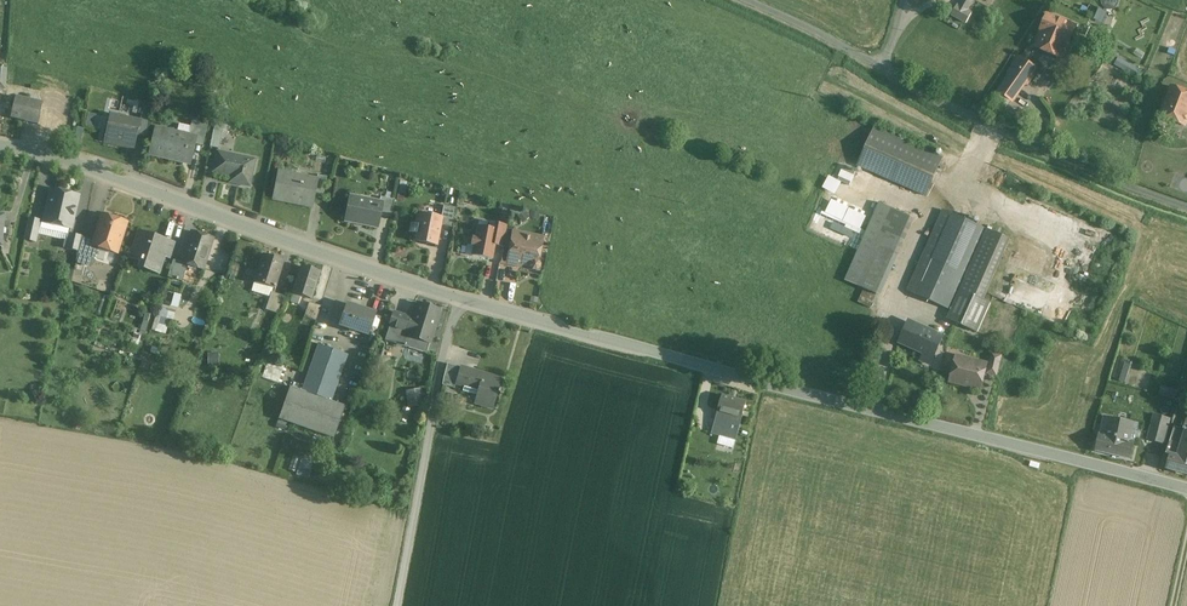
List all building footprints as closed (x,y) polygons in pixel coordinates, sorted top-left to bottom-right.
[(959,7),(967,11),(974,0),(963,0),(959,7)] [(959,7),(957,6),(952,15),(966,23),(972,14),(967,11),(959,7)] [(1098,8),(1093,20),(1111,27),(1116,15),(1098,8)] [(1076,27),(1048,16),(1036,47),(1064,58),(1076,27)] [(1026,63),(1018,58),(1015,63),(1016,64),(1016,63),(1023,68),(1026,63)] [(1136,74),(1139,67),(1118,58),(1115,65),(1136,74)] [(1023,68),(1016,63),(1016,64),(1009,73),(1011,75),(1024,84),(1031,74),(1023,68)] [(1011,75),(999,91),(1012,100),(1024,84),(1011,75)] [(1173,88),(1161,117),(1185,126),(1186,121),(1186,93),(1173,88)] [(60,97),(45,94),(43,103),(42,108),(56,112),(60,97)] [(43,103),(15,97),(10,119),(38,125),(42,108),(43,103)] [(152,110),(143,108),(140,120),(138,131),(147,133),(152,110)] [(140,120),(110,114),(105,140),(129,145),(128,148),(134,149),(138,131),(140,120)] [(208,124),(192,121),(188,136),(195,138),(194,144),(203,146),(208,124)] [(188,136),(157,129),(151,154),(189,163),(194,144),(195,138),(188,136)] [(942,159),(874,129),(858,165),(926,195),(942,159)] [(222,132),(214,130),(210,147),(219,149),(222,132)] [(255,160),(218,152),(214,172),(239,177),(237,184),(249,186),(255,160)] [(317,179),(279,172),(273,199),(312,207),(314,196),(318,180),(317,179)] [(327,177),(318,175),(317,179),(318,180),(314,196),(323,197),(327,177)] [(78,196),(51,189),(44,222),(71,229),(78,196)] [(395,200),(380,197),(379,206),(380,206),(378,215),(391,218),(395,200)] [(369,201),(350,198),(345,222),(356,224),(356,222),(376,226),(378,215),(380,206),(379,206),(369,204),(369,201)] [(850,245),(864,214),(828,198),(821,215),(828,218),(822,233),(850,245)] [(880,203),(845,281),(859,287),(893,209),(880,203)] [(456,208),(443,206),(441,217),(442,217),(440,225),(452,227),(456,208)] [(893,209),(859,287),(876,294),(911,217),(893,209)] [(987,229),(943,210),(907,291),(951,310),(960,290),(987,229)] [(441,217),(418,212),(415,224),(411,223),(409,232),(417,233),(415,241),(436,245),(440,225),(442,217),(441,217)] [(125,224),(102,217),(94,241),(92,247),(98,249),(116,254),(125,224)] [(40,221),(28,218),(24,240),(35,242),(40,221)] [(507,225),(490,222),(489,228),(497,230),(494,245),(502,247),(503,244),(507,225)] [(489,228),(478,226),(475,239),(472,238),(471,246),(474,246),(472,256),(492,260),(494,245),(497,230),(489,228)] [(987,229),(960,290),(983,300),(1010,239),(987,229)] [(213,238),(192,231),(182,263),(188,265),(203,270),(213,238)] [(542,239),(512,233),(510,246),(519,247),(515,264),(530,267),(532,270),(536,271),(539,269),(540,265),(538,262),(542,239)] [(82,237),(69,234),(66,248),(78,251),(82,237)] [(157,237),(146,234),(145,236),(138,234),(134,245),(138,247),(135,256),(142,258),(138,268),(159,274),(164,257),(158,255),(162,243),(156,241),(157,237)] [(94,241),(82,237),(78,251),(78,255),(94,260),(98,249),(92,247),(94,241)] [(174,244),(163,241),(162,243),(158,255),(164,257),(169,259),(174,244)] [(510,246),(503,244),(502,247),(499,264),(515,267),(515,264),(519,247),(510,246)] [(284,261),(263,254),(254,282),(276,289),(284,261)] [(182,263),(173,260),(168,277),(182,282),(188,265),(182,263)] [(319,272),(302,267),(293,294),(301,296),(311,299),(319,272)] [(983,300),(960,290),(951,310),(947,319),(977,332),(990,303),(983,300)] [(283,297),(272,293),(266,310),(277,314),(283,297)] [(301,296),(293,294),(290,302),(298,305),(301,296)] [(321,307),(309,303),(304,318),(316,322),(321,307)] [(376,314),(347,304),(339,326),(368,336),(376,314)] [(440,311),(418,304),(413,319),(404,347),(426,354),(440,311)] [(163,310),(156,331),(165,334),(170,319),(173,320),(175,313),(163,310)] [(394,313),(385,340),(404,347),(413,319),(394,313)] [(943,338),(908,322),(899,341),(924,352),(921,360),(931,365),(943,338)] [(318,345),(301,391),(290,387),(279,419),(334,439),(345,406),(331,401),(348,355),(318,345)] [(993,354),(988,373),(996,376),(1001,356),(993,354)] [(987,365),(957,357),(951,381),(981,389),(987,365)] [(1120,361),(1114,382),(1124,385),(1130,364),(1120,361)] [(262,378),(279,382),(282,371),(265,367),(262,378)] [(470,370),(460,368),(456,384),(464,387),(465,387),(470,370)] [(470,370),(465,387),(464,387),(463,391),(477,396),(475,404),(492,409),(501,379),(470,370)] [(1178,391),(1161,386),(1159,395),(1176,399),(1178,391)] [(406,389),(407,407),(423,405),(422,388),(406,389)] [(747,402),(723,396),(716,420),(740,427),(747,402)] [(1134,424),(1104,417),(1104,418),(1109,419),(1105,436),(1100,435),(1096,451),(1131,459),(1134,443),(1129,442),(1134,424)] [(1182,429),(1173,427),(1166,455),(1170,456),(1167,469),(1186,474),(1186,417),(1182,429)] [(287,423),(279,420),(276,427),(284,430),(287,423)] [(740,427),(716,420),(712,434),(736,441),(740,427)] [(1168,429),(1152,425),(1148,440),(1164,444),(1168,429)] [(300,459),(293,456),(288,470),(296,473),(300,459)] [(311,469),(301,466),(298,475),(308,478),(311,469)]
